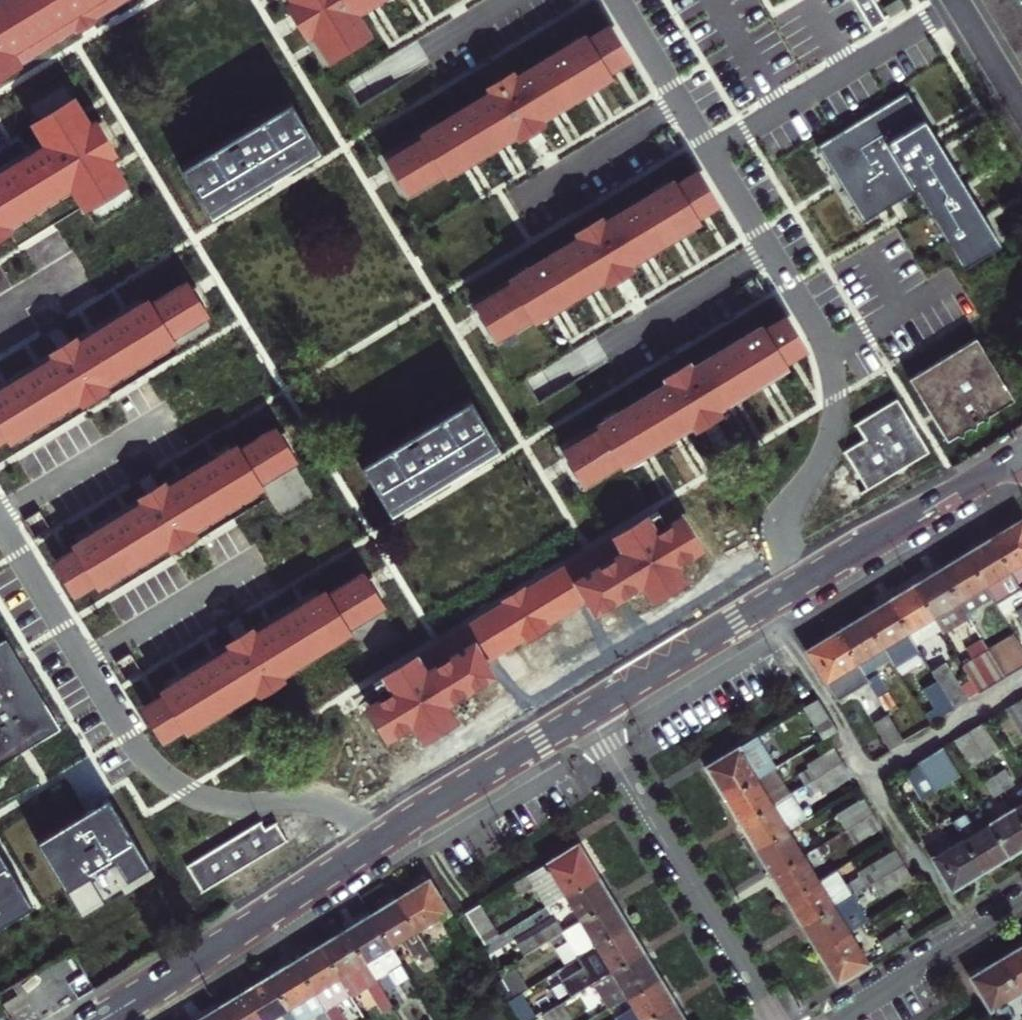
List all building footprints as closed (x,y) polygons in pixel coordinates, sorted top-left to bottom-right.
[(0,7),(0,74),(45,39),(110,0),(12,0),(0,7)] [(310,31),(313,29),(326,50),(369,24),(358,4),(365,0),(291,0),(310,31)] [(997,12),(1017,0),(990,0),(997,12)] [(1012,35),(1021,29),(1021,13),(1004,24),(1012,35)] [(624,54),(606,24),(585,36),(582,32),(510,77),(506,71),(490,81),(493,88),(387,152),(390,158),(393,156),(408,180),(405,182),(411,192),(515,126),(517,131),(535,120),(533,115),(606,70),(604,65),(624,54)] [(1020,48),(1021,47),(1021,29),(1012,35),(1020,48)] [(906,87),(817,140),(863,215),(914,185),(960,263),(998,240),(906,87)] [(11,223),(7,216),(114,151),(110,146),(107,147),(93,123),(95,121),(89,112),(86,114),(76,97),(32,121),(44,141),(0,169),(0,230),(11,223)] [(294,101),(187,166),(215,214),(323,149),(294,101)] [(713,198),(695,168),(674,179),(671,175),(599,221),(595,215),(579,225),(582,231),(475,296),(479,302),(482,300),(497,324),(494,326),(500,335),(603,270),(606,274),(624,263),(622,259),(695,214),(693,209),(713,198)] [(10,432),(13,436),(85,390),(88,396),(105,385),(101,379),(208,314),(204,308),(201,310),(186,286),(189,284),(183,275),(80,341),(77,336),(59,347),(61,352),(0,390),(0,437),(10,432)] [(798,339),(780,310),(759,322),(755,316),(684,359),(680,353),(663,363),(667,369),(559,434),(564,443),(567,441),(588,476),(693,414),(696,416),(713,406),(711,402),(783,358),(778,351),(798,339)] [(979,330),(912,370),(950,432),(962,425),(966,426),(968,421),(975,417),(979,419),(981,414),(988,410),(992,411),(993,407),(1016,393),(979,330)] [(476,398),(369,463),(398,510),(505,445),(476,398)] [(59,554),(78,584),(98,572),(101,576),(173,530),(177,536),(193,526),(190,519),(296,454),(292,448),(289,450),(275,426),(278,424),(271,415),(168,481),(166,476),(148,488),(150,492),(77,538),(79,542),(59,554)] [(620,529),(375,676),(377,680),(372,683),(380,697),(374,700),(390,728),(415,713),(424,729),(454,711),(446,697),(494,669),(485,653),(592,588),(600,601),(647,574),(656,587),(686,570),(677,554),(696,543),(680,514),(676,518),(668,502),(660,508),(620,529)] [(1021,563),(1021,520),(1007,529),(991,538),(1010,570),(1021,563)] [(985,585),(1010,570),(991,538),(978,546),(966,554),(985,585)] [(967,612),(992,597),(985,585),(966,554),(954,560),(940,569),(967,612)] [(153,698),(171,728),(191,716),(194,720),(266,674),(270,680),(287,670),(283,663),(389,598),(386,592),(383,594),(368,570),(371,568),(365,559),(261,625),(259,620),(241,632),(243,636),(170,682),(173,686),(153,698)] [(1010,570),(1017,581),(1021,578),(1021,563),(1010,570)] [(941,627),(967,612),(940,569),(928,576),(915,584),(941,627)] [(904,591),(890,599),(917,644),(942,629),(941,627),(915,584),(904,591)] [(1021,617),(1021,589),(1021,587),(1011,593),(1020,608),(1018,609),(1021,617)] [(865,615),(890,658),(892,661),(917,645),(917,644),(890,599),(876,608),(865,615)] [(970,618),(979,633),(991,626),(981,611),(970,618)] [(851,623),(839,630),(865,673),(890,658),(865,615),(851,623)] [(970,618),(960,624),(969,639),(979,633),(970,618)] [(807,650),(837,699),(868,679),(865,673),(839,630),(824,639),(807,650)] [(65,723),(12,634),(0,642),(0,763),(65,723)] [(989,649),(1006,676),(1021,666),(1021,646),(1015,634),(989,649)] [(930,642),(919,648),(928,664),(940,657),(930,642)] [(964,664),(980,691),(1006,676),(989,649),(964,664)] [(880,672),(868,679),(887,709),(889,714),(900,706),(880,672)] [(955,707),(969,698),(955,675),(940,683),(955,707)] [(938,680),(925,688),(941,715),(955,707),(940,683),(938,680)] [(804,707),(823,738),(828,735),(837,730),(818,698),(804,707)] [(1006,707),(1021,734),(1021,703),(1019,699),(1006,707)] [(905,739),(889,714),(887,709),(872,717),(890,748),(905,739)] [(969,730),(985,758),(999,749),(983,721),(969,730)] [(969,730),(956,738),(972,765),(985,758),(969,730)] [(716,781),(726,798),(775,768),(757,735),(706,766),(716,781)] [(961,775),(943,745),(918,761),(919,763),(935,790),(961,775)] [(735,812),(741,823),(791,793),(817,778),(843,762),(835,746),(808,763),(810,768),(785,783),(775,768),(726,798),(735,812)] [(756,849),(789,830),(806,819),(797,803),(823,787),(825,792),(852,775),(843,762),(817,778),(791,793),(741,823),(750,838),(756,849)] [(922,798),(935,790),(919,763),(906,770),(922,798)] [(995,774),(1004,789),(1015,783),(1006,768),(995,774)] [(1004,789),(995,774),(985,780),(995,795),(1004,789)] [(103,797),(34,838),(76,910),(146,869),(103,797)] [(838,813),(847,828),(874,812),(865,797),(838,813)] [(1009,854),(990,822),(979,805),(954,821),(964,838),(984,870),(998,861),(1009,854)] [(1015,807),(990,822),(1009,854),(1021,847),(1021,818),(1015,807)] [(874,812),(847,828),(856,842),(883,826),(874,812)] [(822,844),(837,834),(831,824),(815,833),(822,844)] [(257,850),(270,876),(320,853),(307,826),(257,850)] [(772,874),(804,855),(789,830),(756,849),(764,862),(772,874)] [(837,834),(822,844),(828,854),(843,845),(837,834)] [(969,879),(984,870),(964,838),(933,857),(952,889),(969,879)] [(577,844),(530,873),(529,874),(513,883),(519,893),(535,883),(548,905),(565,895),(597,876),(586,858),(577,844)] [(793,910),(802,925),(835,905),(874,881),(905,863),(896,848),(870,865),(871,868),(846,883),(837,869),(819,880),(787,900),(793,910)] [(787,900),(819,880),(804,855),(772,874),(782,892),(787,900)] [(26,903),(0,859),(0,919),(26,903)] [(882,895),(913,876),(905,863),(874,881),(882,895)] [(604,888),(597,876),(565,895),(580,920),(612,901),(604,888)] [(414,888),(397,899),(416,931),(448,912),(428,879),(414,888)] [(371,914),(391,946),(403,938),(411,952),(414,950),(426,969),(436,963),(416,931),(397,899),(384,906),(371,914)] [(612,901),(580,920),(563,930),(524,954),(530,964),(569,941),(578,957),(627,927),(620,914),(612,901)] [(479,903),(465,912),(484,943),(499,934),(479,903)] [(818,951),(850,931),(835,905),(802,925),(810,938),(818,951)] [(387,972),(401,963),(391,946),(371,914),(360,921),(358,922),(346,929),(376,978),(392,1005),(403,998),(387,972)] [(518,943),(524,954),(563,930),(556,920),(518,943)] [(634,938),(627,927),(578,957),(550,973),(565,999),(578,991),(593,982),(643,952),(634,938)] [(321,945),(351,994),(366,985),(382,1011),(392,1005),(376,978),(346,929),(332,938),(321,945)] [(870,963),(850,931),(818,951),(829,969),(837,983),(870,963)] [(295,961),(325,1010),(331,1019),(345,1019),(335,1004),(351,994),(321,945),(309,952),(295,961)] [(1014,951),(1002,958),(1021,990),(1021,991),(1021,946),(1014,951)] [(643,952),(593,982),(608,1008),(626,997),(658,978),(651,966),(643,952)] [(970,978),(990,1009),(1021,990),(1002,958),(986,968),(970,978)] [(295,961),(281,969),(270,976),(297,1019),(307,1019),(314,1015),(317,1019),(331,1019),(325,1010),(295,961)] [(245,991),(262,1019),(297,1019),(270,976),(258,983),(245,991)] [(674,1003),(666,990),(658,978),(626,997),(632,1007),(617,1017),(619,1019),(646,1019),(674,1003)] [(227,1019),(262,1019),(245,991),(232,999),(219,1007),(227,1019)] [(578,991),(565,999),(541,1013),(545,1019),(569,1019),(588,1009),(578,991)] [(646,1019),(684,1019),(682,1018),(674,1003),(646,1019)] [(198,1019),(227,1019),(219,1007),(207,1014),(198,1019)]
